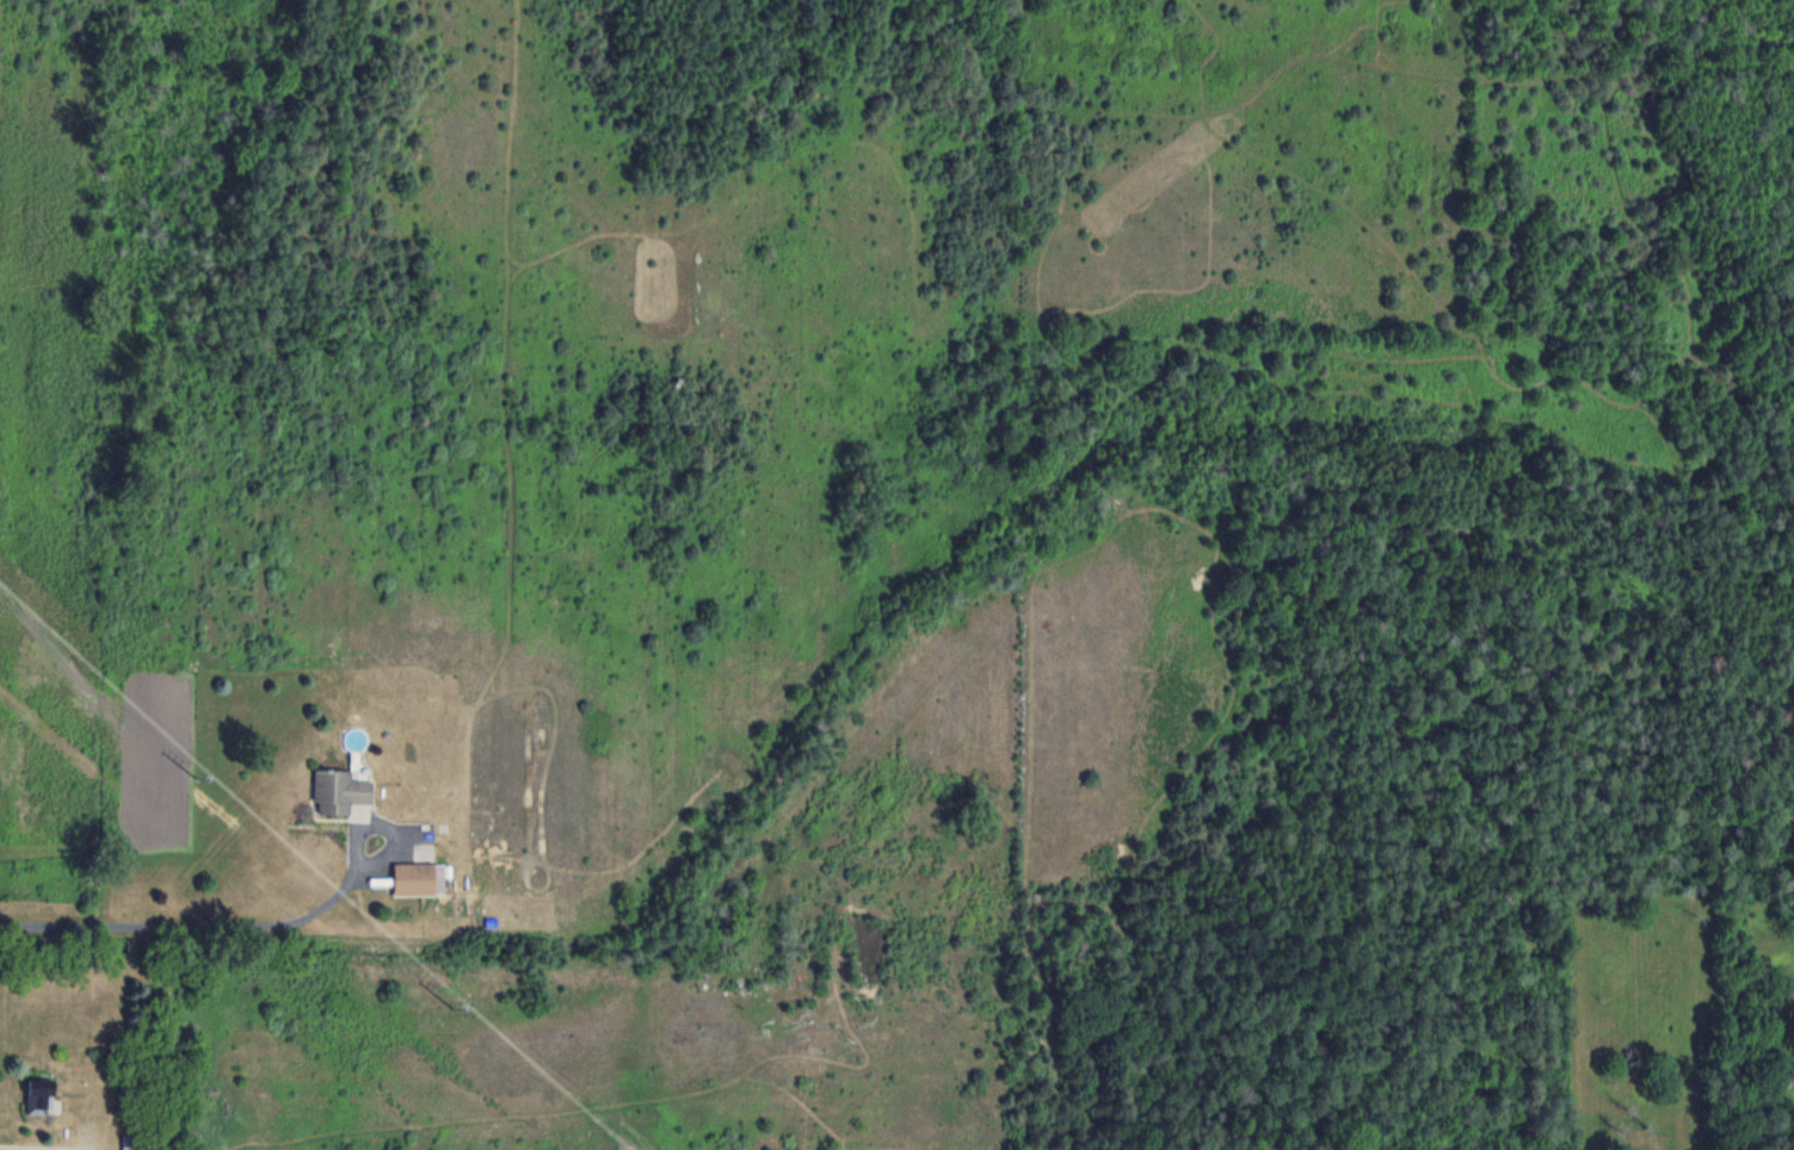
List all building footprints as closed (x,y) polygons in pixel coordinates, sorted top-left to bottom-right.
[(351,768),(315,768),(314,813),(349,814),(350,801),(371,802),(372,779),(351,779),(351,768)] [(394,894),(434,894),(434,861),(394,861),(394,894)] [(53,1077),(28,1077),(28,1113),(53,1113),(53,1077)] [(136,1133),(122,1133),(122,1149),(136,1149),(136,1133)]
